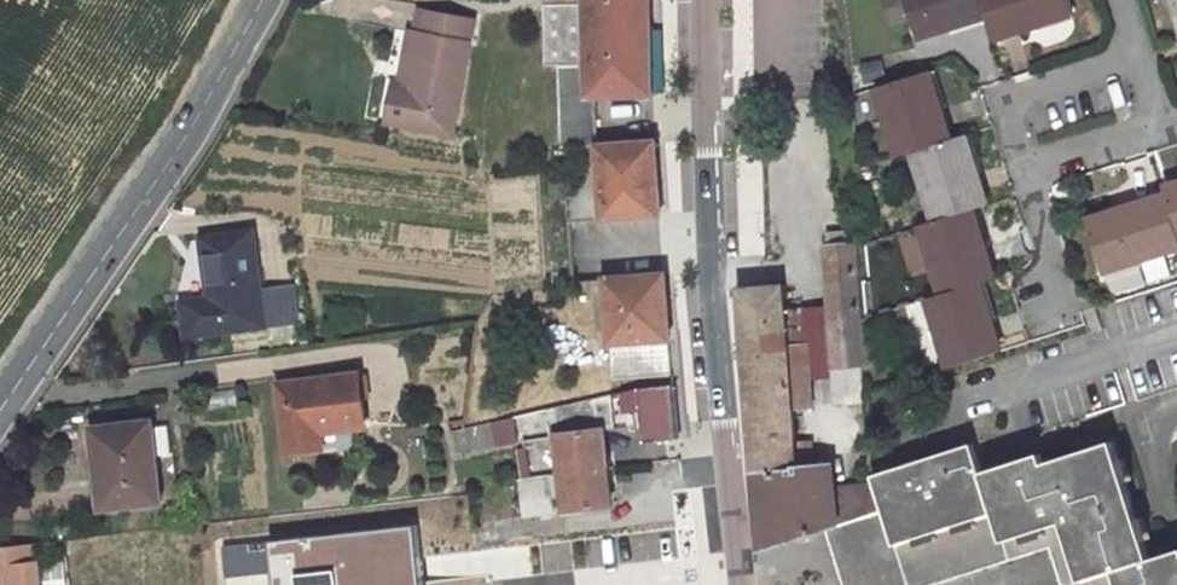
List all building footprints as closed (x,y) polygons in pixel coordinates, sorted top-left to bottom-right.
[(586,65),(557,66),(561,148),(597,146),(594,97),(651,97),(647,0),(585,0),(586,65)] [(920,38),(988,17),(982,0),(907,0),(920,38)] [(1070,0),(982,0),(988,17),(995,40),(1075,14),(1070,0)] [(450,134),(470,22),(418,12),(414,33),(421,34),(411,89),(398,87),(393,86),(386,122),(450,134)] [(408,33),(398,87),(411,89),(421,34),(414,33),(408,33)] [(953,141),(930,71),(878,87),(900,157),(913,153),(953,141)] [(987,206),(967,137),(953,141),(913,153),(935,223),(974,210),(987,206)] [(572,281),(604,279),(602,220),(659,216),(661,214),(655,143),(597,146),(598,165),(579,166),(581,187),(566,188),(572,281)] [(1165,188),(1167,196),(1176,227),(1176,184),(1165,188)] [(1087,221),(1104,272),(1176,250),(1176,227),(1167,196),(1087,221)] [(996,279),(974,210),(935,223),(921,227),(943,297),(981,284),(996,279)] [(856,228),(828,231),(828,243),(822,243),(835,405),(864,402),(866,370),(856,228)] [(261,292),(252,232),(203,240),(211,297),(182,302),(188,337),(266,325),(265,322),(261,292)] [(612,347),(614,379),(671,376),(662,276),(604,279),(609,348),(612,347)] [(943,297),(929,301),(951,369),(1003,352),(981,284),(943,297)] [(738,289),(754,470),(813,465),(812,446),(794,447),(792,408),(812,406),(806,331),(803,305),(784,307),(781,285),(738,289)] [(285,289),(261,292),(265,322),(289,319),(285,289)] [(326,437),(371,431),(363,369),(273,381),(284,461),(328,455),(326,437)] [(639,405),(644,443),(678,439),(672,381),(545,411),(550,438),(557,437),(561,475),(608,469),(603,430),(635,426),(633,406),(639,405)] [(513,418),(518,443),(550,438),(545,411),(513,418)] [(455,453),(518,443),(513,418),(452,432),(455,453)] [(160,500),(151,424),(94,430),(103,507),(160,500)] [(1131,499),(1113,442),(1044,465),(1041,455),(1008,466),(983,475),(973,445),(933,458),(874,477),(884,510),(876,513),(843,523),(863,584),(869,584),(1063,523),(1131,499)] [(874,481),(835,488),(835,497),(827,498),(825,465),(813,465),(754,470),(761,550),(843,523),(876,513),(874,481)] [(526,517),(612,505),(608,469),(561,475),(521,480),(526,517)] [(1131,499),(1063,523),(1066,532),(1068,541),(1136,516),(1133,506),(1131,499)] [(1068,541),(1082,584),(1176,584),(1176,553),(1150,561),(1136,516),(1068,541)] [(0,547),(0,581),(0,584),(42,584),(40,564),(38,543),(0,547)] [(40,564),(42,584),(132,584),(128,554),(40,564)]
